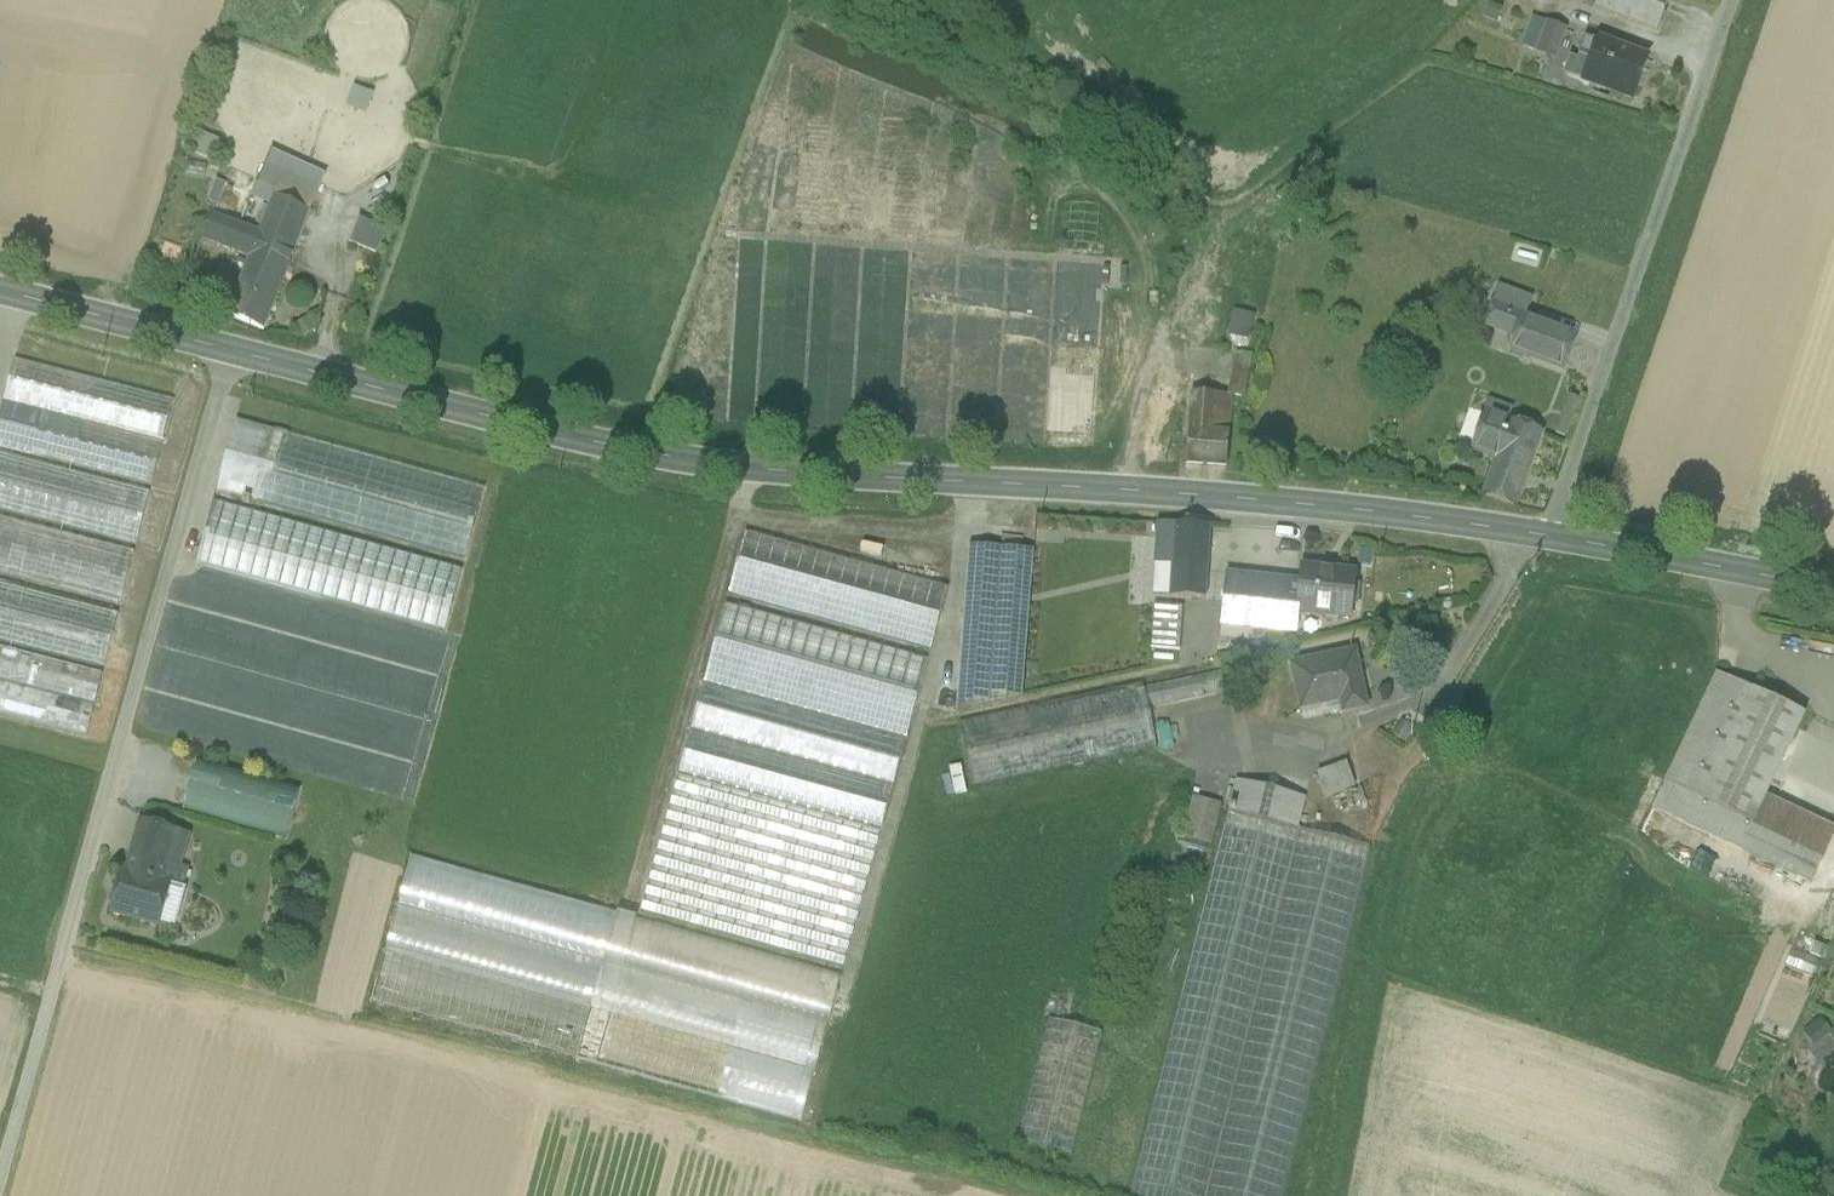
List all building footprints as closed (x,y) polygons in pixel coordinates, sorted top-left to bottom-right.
[(1597,0),(1571,0),(1594,9),(1597,0)] [(1594,9),(1657,32),(1669,0),(1597,0),(1594,9)] [(1537,53),(1548,24),(1531,18),(1520,47),(1537,53)] [(1565,30),(1548,24),(1537,53),(1554,60),(1565,30)] [(1646,60),(1598,42),(1597,44),(1585,39),(1578,57),(1590,61),(1583,81),(1583,82),(1632,100),(1646,60)] [(1577,61),(1570,59),(1564,74),(1583,82),(1583,81),(1590,61),(1578,57),(1577,61)] [(319,189),(284,173),(274,197),(310,213),(319,189)] [(310,213),(274,197),(260,233),(295,248),(310,213)] [(260,234),(213,216),(203,241),(250,259),(260,234)] [(346,241),(374,251),(383,226),(355,216),(346,241)] [(295,248),(260,233),(260,234),(250,259),(286,273),(295,248)] [(286,273),(250,259),(241,280),(277,295),(286,273)] [(277,295),(241,280),(227,315),(263,330),(277,295)] [(1530,300),(1499,289),(1486,327),(1515,337),(1510,351),(1534,360),(1546,326),(1524,318),(1530,300)] [(1575,337),(1546,326),(1534,360),(1563,370),(1575,337)] [(1234,347),(1222,396),(1231,396),(1245,397),(1257,353),(1234,347)] [(173,397),(15,356),(4,399),(162,440),(173,397)] [(1222,396),(1192,393),(1189,430),(1229,433),(1231,396),(1222,396)] [(4,399),(0,413),(0,445),(150,484),(162,440),(4,399)] [(1499,407),(1495,418),(1506,422),(1510,411),(1499,407)] [(272,428),(234,417),(214,488),(252,498),(272,428)] [(1506,422),(1495,418),(1484,450),(1499,456),(1502,448),(1531,457),(1539,434),(1506,422)] [(481,487),(272,428),(252,498),(462,557),(481,487)] [(1229,433),(1189,430),(1186,464),(1226,467),(1229,433)] [(1531,457),(1502,448),(1499,456),(1485,495),(1514,505),(1532,458),(1531,457)] [(0,452),(0,508),(135,543),(149,490),(0,452)] [(458,569),(211,499),(194,561),(441,631),(458,569)] [(0,518),(0,573),(119,604),(133,552),(0,518)] [(1175,526),(1159,525),(1156,564),(1172,565),(1173,561),(1175,526)] [(1209,528),(1175,526),(1173,561),(1207,564),(1209,528)] [(948,588),(744,532),(727,594),(930,650),(948,588)] [(1034,554),(968,547),(954,713),(1020,699),(1034,554)] [(1207,564),(1173,561),(1172,565),(1172,578),(1155,577),(1154,597),(1204,600),(1207,564)] [(1355,574),(1300,568),(1298,584),(1281,582),(1279,596),(1280,596),(1276,629),(1295,631),(1297,612),(1350,618),(1355,574)] [(1281,582),(1226,575),(1220,622),(1252,626),(1250,639),(1263,637),(1264,628),(1276,629),(1280,596),(1279,596),(1281,582)] [(0,582),(0,640),(103,667),(117,613),(0,582)] [(725,604),(703,684),(905,740),(927,660),(725,604)] [(1182,608),(1154,606),(1150,650),(1179,652),(1182,608)] [(0,646),(0,715),(86,737),(103,673),(0,646)] [(1352,652),(1289,665),(1298,708),(1338,699),(1341,712),(1364,707),(1352,652)] [(1218,673),(1142,690),(1146,710),(1223,693),(1218,673)] [(1803,715),(1714,673),(1663,781),(1752,823),(1766,794),(1803,715)] [(905,740),(703,684),(634,931),(838,984),(905,740)] [(1140,684),(957,723),(972,789),(1155,750),(1146,710),(1142,690),(1140,684)] [(1403,724),(1389,717),(1384,727),(1398,735),(1403,724)] [(195,760),(181,810),(289,839),(303,789),(195,760)] [(1344,762),(1315,772),(1323,797),(1353,786),(1344,762)] [(1305,796),(1233,777),(1224,810),(1297,829),(1305,796)] [(1752,823),(1663,781),(1651,807),(1808,882),(1821,855),(1752,823)] [(1766,794),(1752,823),(1821,855),(1833,827),(1833,826),(1766,794)] [(1176,843),(1209,852),(1221,804),(1188,795),(1176,843)] [(1224,810),(1125,1195),(1126,1195),(1281,1195),(1370,848),(1297,829),(1224,810)] [(176,834),(141,824),(133,855),(168,865),(176,834)] [(168,865),(133,855),(128,873),(123,871),(111,913),(158,926),(169,886),(181,889),(186,871),(168,865)] [(634,931),(410,874),(374,1007),(802,1118),(838,984),(634,931)] [(1780,968),(1812,983),(1821,963),(1789,949),(1780,968)] [(1017,1135),(1069,1149),(1101,1029),(1048,1015),(1017,1135)]
